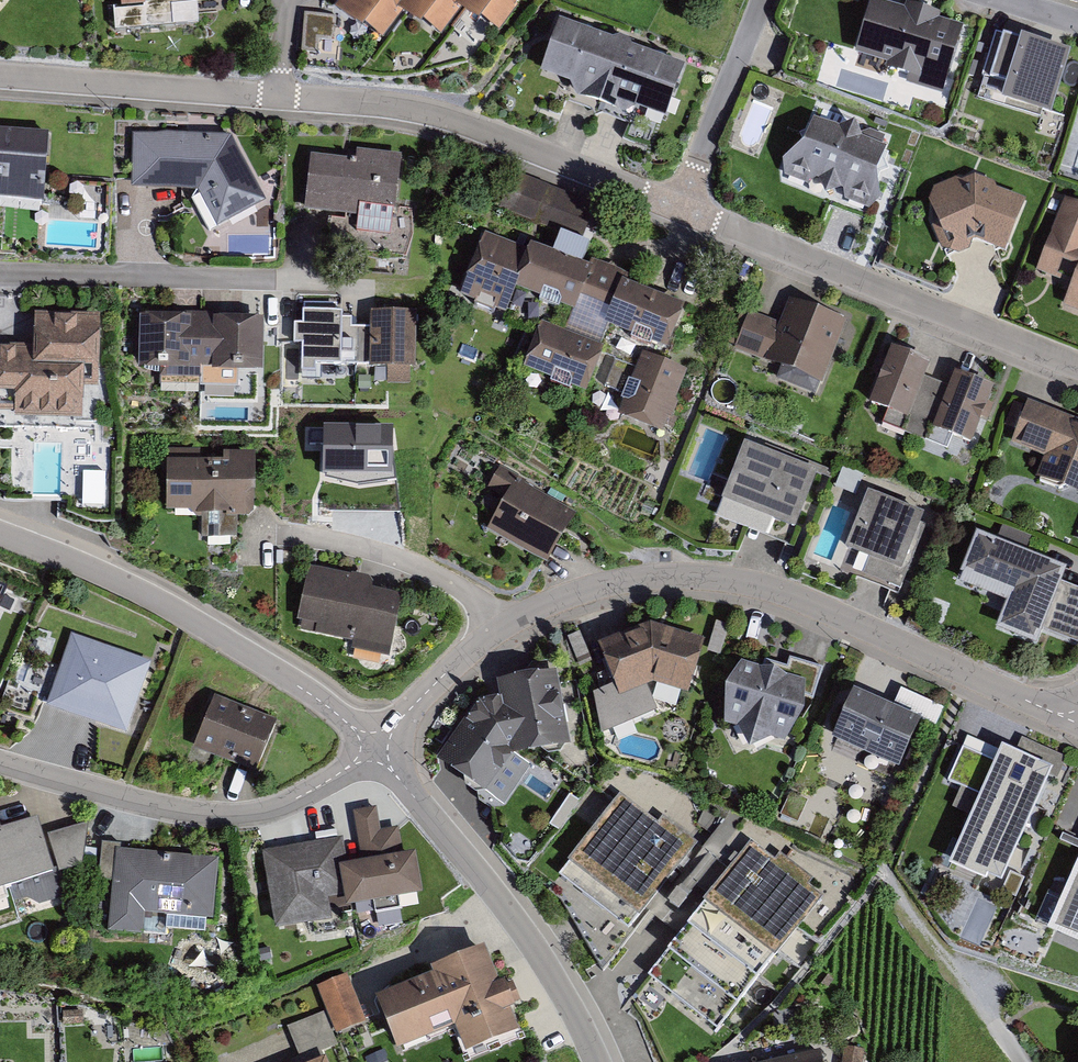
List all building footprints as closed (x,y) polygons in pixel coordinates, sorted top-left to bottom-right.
[(328,7),(372,40),(395,10),(432,38),(454,8),(489,35),(516,0),(333,0),(328,7)] [(955,26),(867,2),(850,62),(938,87),(955,26)] [(117,7),(118,24),(154,21),(154,20),(174,18),(172,3),(117,7)] [(577,99),(600,107),(622,45),(559,22),(540,75),(570,86),(577,99)] [(1063,52),(995,32),(975,98),(1043,119),(1063,52)] [(685,68),(622,45),(600,107),(623,116),(637,110),(666,121),(685,68)] [(808,118),(775,158),(780,175),(863,209),(875,198),(876,145),(808,118)] [(0,132),(0,201),(44,204),(45,192),(46,179),(46,166),(49,135),(0,132)] [(132,191),(198,192),(217,228),(266,201),(231,137),(133,135),(132,191)] [(352,161),(307,155),(300,210),(348,216),(350,200),(393,206),(400,155),(354,149),(352,161)] [(966,171),(923,193),(938,250),(967,241),(1002,253),(1023,194),(966,171)] [(582,243),(596,207),(513,174),(499,210),(582,243)] [(1062,199),(1048,240),(1042,239),(1032,267),(1065,278),(1057,302),(1077,309),(1077,205),(1062,199)] [(530,252),(485,235),(460,299),(507,318),(507,316),(516,294),(519,286),(532,253),(530,252)] [(582,304),(594,273),(589,271),(532,248),(530,252),(532,253),(519,286),(516,294),(576,318),(582,304)] [(612,309),(622,284),(627,286),(630,278),(592,263),(589,271),(594,273),(582,304),(610,315),(612,309)] [(660,352),(667,355),(685,309),(627,286),(622,284),(612,309),(610,315),(604,330),(628,339),(652,349),(660,352)] [(734,350),(822,384),(847,322),(789,300),(779,325),(749,313),(734,350)] [(0,346),(0,405),(1,405),(0,414),(71,415),(71,377),(90,377),(91,309),(26,308),(26,346),(0,346)] [(262,313),(142,308),(139,370),(259,375),(262,313)] [(345,366),(345,329),(345,313),(299,313),(298,371),(345,371),(345,366)] [(370,366),(370,371),(416,372),(416,314),(370,314),(370,329),(370,366)] [(541,326),(523,370),(527,372),(550,381),(572,390),(579,393),(586,396),(604,352),(541,326)] [(345,366),(370,366),(370,329),(345,329),(345,366)] [(891,349),(869,406),(887,413),(909,422),(925,379),(931,364),(891,349)] [(617,419),(662,437),(687,374),(642,357),(617,419)] [(954,374),(949,388),(932,431),(952,438),(972,446),(994,389),(954,374)] [(909,422),(887,413),(882,426),(947,451),(952,438),(932,431),(949,388),(925,379),(909,422)] [(1026,404),(1011,445),(1041,455),(1036,471),(1077,486),(1077,422),(1026,404)] [(397,479),(396,422),(322,422),(323,475),(358,485),(397,479)] [(814,470),(738,438),(713,497),(789,529),(814,470)] [(197,521),(245,521),(245,499),(255,499),(256,456),(223,456),(223,464),(167,463),(166,514),(191,514),(197,521)] [(571,508),(501,467),(489,487),(500,493),(478,529),(538,564),(571,508)] [(868,495),(845,552),(903,574),(925,517),(868,495)] [(1037,648),(1043,632),(1062,583),(1068,570),(976,534),(960,575),(1010,595),(996,631),(1037,648)] [(376,582),(310,567),(297,622),(351,634),(348,649),(388,658),(401,598),(374,592),(376,582)] [(1062,583),(1043,632),(1077,646),(1077,590),(1062,583)] [(650,620),(599,642),(615,683),(593,691),(603,730),(658,708),(646,683),(655,680),(685,690),(700,639),(650,620)] [(46,710),(126,738),(152,663),(71,635),(46,710)] [(813,702),(823,669),(790,659),(787,669),(764,662),(761,671),(803,684),(804,699),(813,702)] [(725,693),(724,725),(737,729),(749,754),(771,740),(785,744),(804,717),(804,699),(803,684),(761,671),(742,665),(725,693)] [(480,698),(438,756),(503,803),(532,764),(513,750),(564,741),(552,671),(500,680),(502,694),(480,698)] [(854,693),(831,743),(899,774),(922,723),(854,693)] [(215,697),(193,750),(255,776),(278,724),(215,697)] [(988,883),(1002,889),(1053,771),(1002,749),(1000,753),(967,738),(948,783),(981,797),(948,871),(986,888),(988,883)] [(560,901),(603,972),(700,846),(663,818),(658,825),(620,797),(548,892),(560,901)] [(332,841),(259,850),(267,922),(320,915),(318,895),(330,894),(331,901),(412,891),(407,855),(395,856),(392,829),(374,831),(372,811),(352,814),(358,864),(335,867),(332,841)] [(79,865),(84,825),(39,836),(34,817),(0,825),(0,885),(79,865)] [(112,884),(116,850),(121,851),(121,845),(102,843),(98,883),(112,884)] [(780,854),(775,861),(751,843),(648,979),(719,1033),(823,897),(809,887),(814,880),(780,854)] [(121,851),(116,850),(112,884),(108,936),(142,939),(144,918),(213,924),(219,860),(121,851)] [(1077,950),(1077,866),(1077,865),(1046,936),(1077,950)] [(978,896),(964,937),(985,945),(1000,904),(978,896)] [(440,979),(384,1000),(402,1050),(459,1029),(468,1053),(520,1034),(490,952),(437,971),(440,979)] [(366,1020),(349,975),(319,986),(336,1031),(366,1020)]
